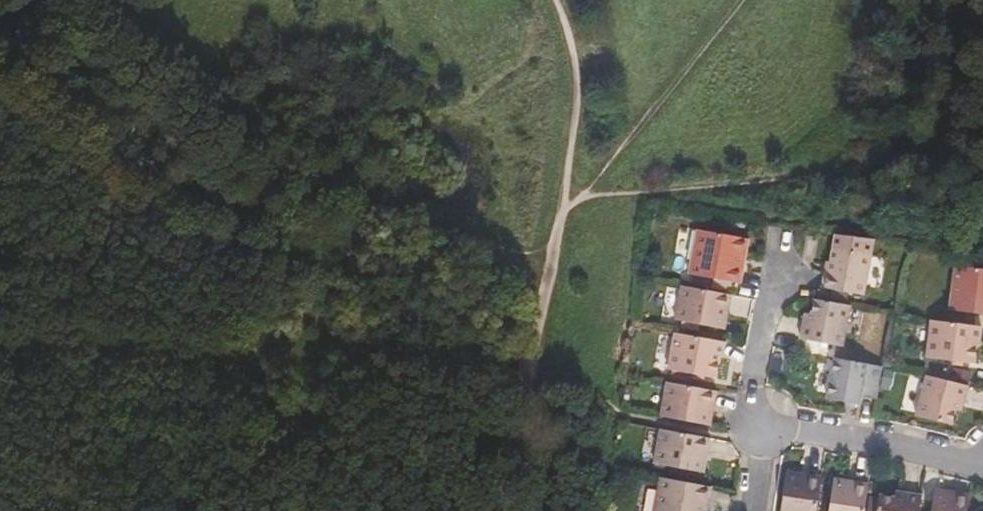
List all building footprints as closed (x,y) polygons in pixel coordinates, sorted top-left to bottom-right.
[(750,251),(753,236),(702,226),(693,271),(744,281),(747,266),(743,265),(746,250),(750,251)] [(826,285),(867,293),(875,252),(837,244),(832,271),(829,270),(826,285)] [(953,308),(982,312),(982,266),(959,263),(953,308)] [(728,326),(735,292),(686,282),(680,317),(728,326)] [(668,285),(666,317),(677,318),(679,286),(668,285)] [(804,336),(846,344),(854,303),(818,296),(815,311),(809,310),(804,336)] [(935,318),(930,355),(978,361),(981,340),(982,340),(982,324),(935,318)] [(726,355),(729,339),(679,329),(672,366),(720,375),(723,354),(726,355)] [(879,396),(885,364),(838,355),(830,395),(863,402),(864,394),(879,396)] [(929,373),(919,413),(955,422),(959,407),(964,408),(971,383),(929,373)] [(714,422),(720,388),(671,378),(665,413),(714,422)] [(707,469),(713,435),(664,425),(658,460),(707,469)] [(825,473),(790,468),(783,510),(819,510),(825,473)] [(715,483),(664,474),(657,510),(706,510),(708,498),(712,498),(715,483)] [(837,475),(831,510),(867,510),(871,481),(837,475)] [(938,486),(934,510),(969,510),(972,492),(938,486)] [(882,492),(879,510),(921,510),(924,493),(899,489),(898,495),(882,492)]
